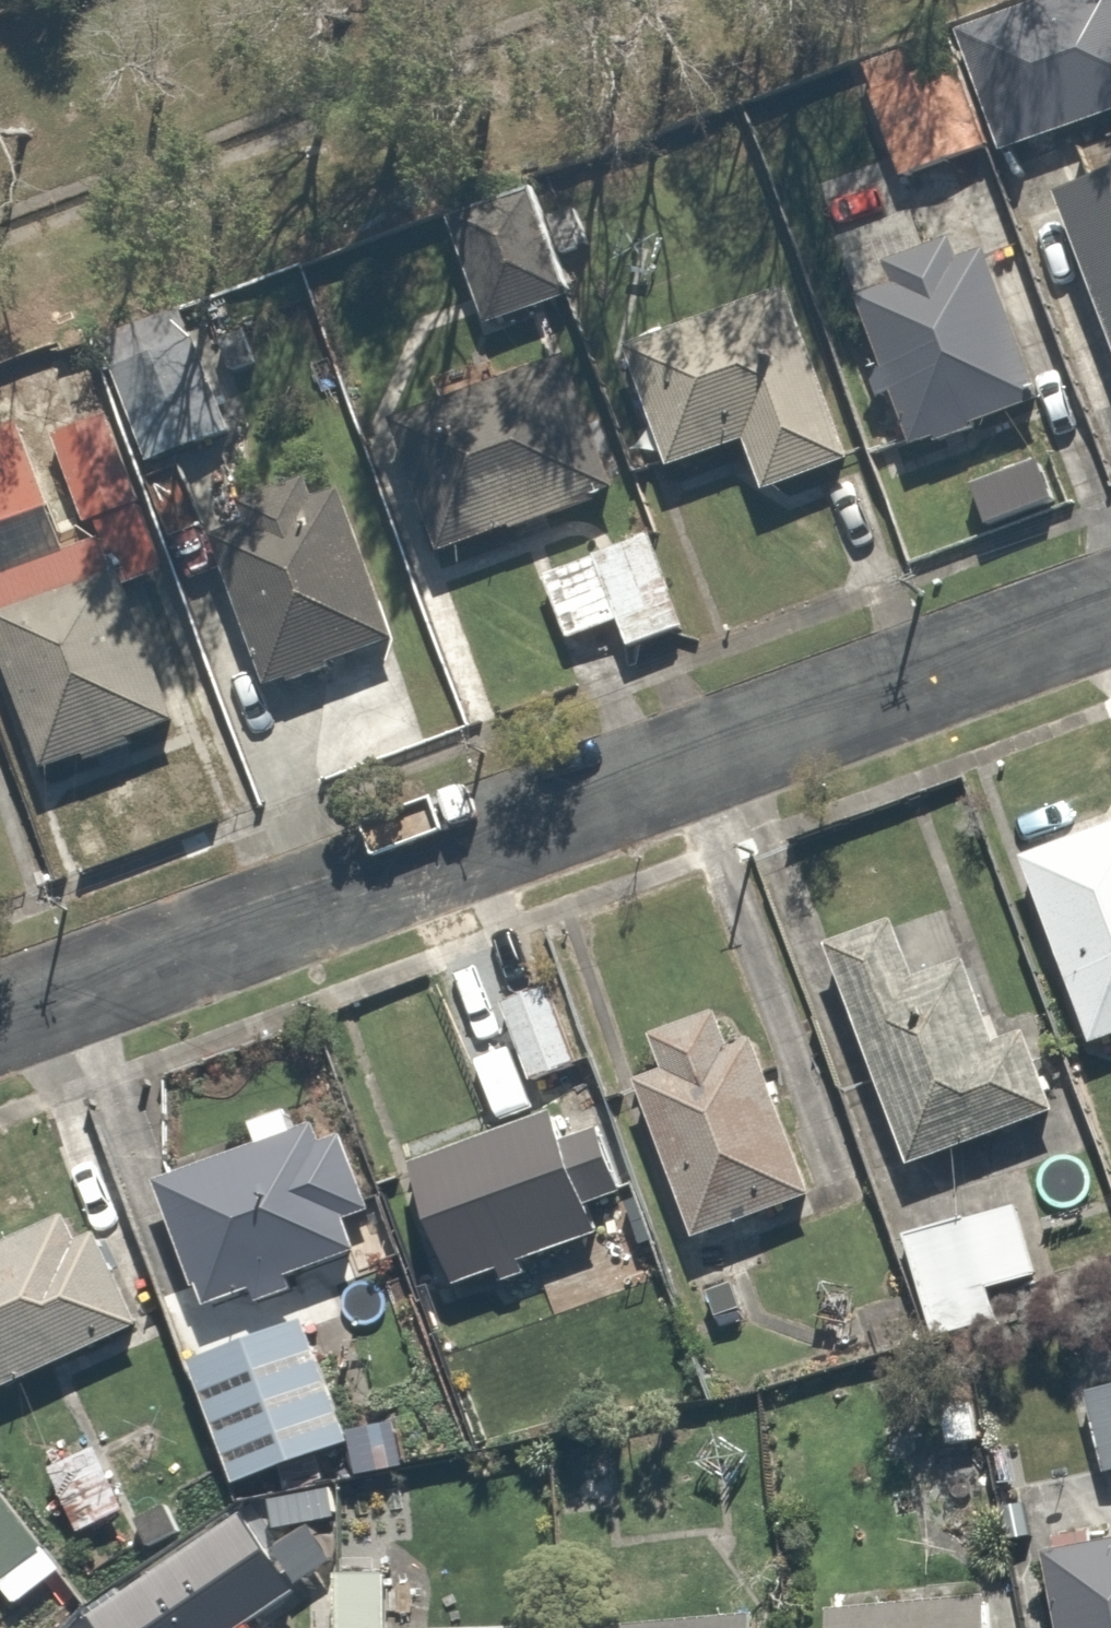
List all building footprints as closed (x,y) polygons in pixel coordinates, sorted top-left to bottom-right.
[(954,38),(857,78),(898,180),(995,140),(954,38)] [(1098,191),(1059,206),(1110,337),(1110,131),(1079,144),(1098,191)] [(568,292),(530,186),(444,216),(482,323),(568,292)] [(903,409),(921,453),(1052,401),(968,190),(837,242),(857,293),(840,300),(859,346),(876,339),(887,368),(871,374),(888,415),(903,409)] [(794,294),(626,357),(673,482),(755,452),(773,499),(858,468),(794,294)] [(87,347),(114,419),(135,475),(239,435),(190,307),(87,347)] [(570,358),(393,425),(444,557),(621,490),(570,358)] [(47,445),(83,540),(121,526),(150,514),(135,475),(114,419),(47,445)] [(336,481),(200,536),(265,697),(401,643),(336,481)] [(0,572),(0,638),(55,783),(198,728),(121,526),(83,540),(0,572)] [(621,624),(636,661),(696,636),(657,538),(541,585),(566,646),(621,624)] [(1024,859),(1089,1047),(1110,1039),(1110,828),(1024,859)] [(919,980),(899,924),(836,946),(914,1167),(1061,1115),(1032,1034),(998,1046),(968,962),(919,980)] [(557,982),(499,1003),(530,1087),(587,1066),(557,982)] [(667,1073),(632,1088),(696,1246),(823,1195),(763,1047),(739,1057),(720,1009),(652,1037),(667,1073)] [(371,1210),(341,1127),(321,1135),(314,1117),(149,1177),(188,1286),(195,1284),(201,1302),(248,1285),(253,1299),(285,1287),(281,1274),(353,1248),(343,1220),(371,1210)] [(600,1228),(636,1215),(606,1130),(569,1143),(561,1119),(414,1171),(458,1295),(605,1243),(600,1228)] [(987,1294),(1048,1274),(1026,1204),(905,1243),(939,1349),(999,1330),(987,1294)] [(92,1231),(73,1240),(60,1212),(0,1240),(0,1385),(134,1324),(92,1231)] [(744,1275),(694,1295),(711,1340),(762,1319),(744,1275)] [(345,1439),(298,1317),(181,1362),(228,1483),(345,1439)] [(1082,1389),(1100,1471),(1110,1469),(1110,1383),(1082,1389)] [(389,1420),(344,1429),(353,1473),(398,1464),(389,1420)] [(93,1448),(48,1477),(89,1543),(135,1514),(93,1448)] [(20,1609),(68,1569),(0,1486),(0,1584),(20,1609)] [(241,1516),(87,1626),(89,1627),(242,1627),(295,1591),(241,1516)] [(1038,1552),(1053,1627),(1110,1627),(1110,1540),(1038,1552)] [(338,1580),(340,1627),(394,1627),(393,1578),(338,1580)] [(822,1613),(824,1627),(993,1627),(990,1596),(822,1613)]
